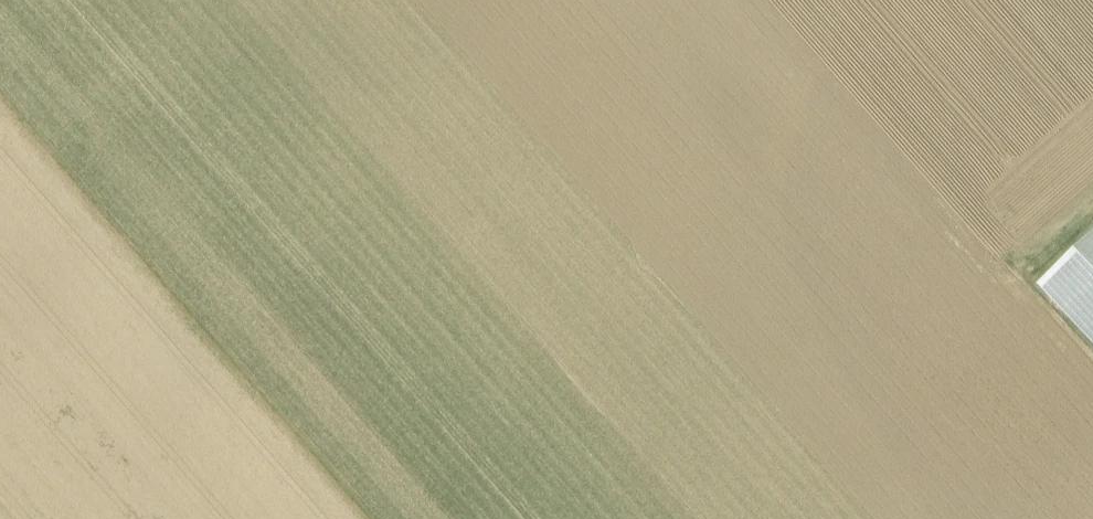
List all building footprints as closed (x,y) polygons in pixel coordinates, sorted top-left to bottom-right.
[(1038,283),(1092,342),(1092,233),(1038,283)]
